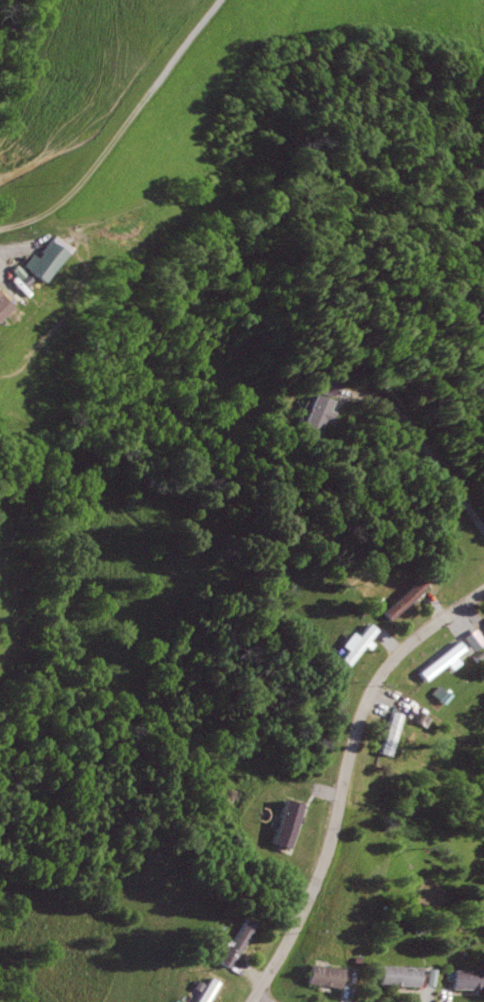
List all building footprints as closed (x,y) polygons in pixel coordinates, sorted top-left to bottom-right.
[(21,268),(44,283),(69,246),(54,235),(38,258),(31,254),(21,268)] [(12,270),(24,282),(22,284),(28,290),(38,280),(21,262),(12,270)] [(16,306),(0,321),(0,296),(3,293),(16,306)] [(327,396),(331,381),(318,377),(314,393),(327,396)] [(313,393),(301,430),(320,437),(325,421),(329,423),(332,413),(327,411),(331,399),(313,393)] [(276,448),(265,445),(268,435),(279,438),(276,448)] [(389,620),(429,587),(422,578),(381,611),(389,620)] [(377,629),(348,665),(340,659),(369,623),(377,629)] [(472,652),(483,642),(472,629),(461,638),(472,652)] [(461,640),(421,672),(428,681),(468,648),(461,640)] [(431,695),(442,705),(450,696),(439,686),(431,695)] [(450,690),(442,700),(448,705),(456,695),(450,690)] [(395,710),(382,752),(392,756),(406,713),(395,710)] [(287,798),(272,842),(289,848),(303,804),(287,798)] [(256,923),(230,967),(220,961),(246,917),(256,923)] [(428,933),(414,935),(411,920),(426,918),(428,933)] [(341,988),(307,982),(310,964),(344,970),(341,988)] [(418,964),(380,964),(380,985),(418,985),(418,964)] [(483,988),(483,968),(451,969),(451,989),(483,988)] [(223,981),(212,1001),(197,1001),(211,975),(223,981)]
